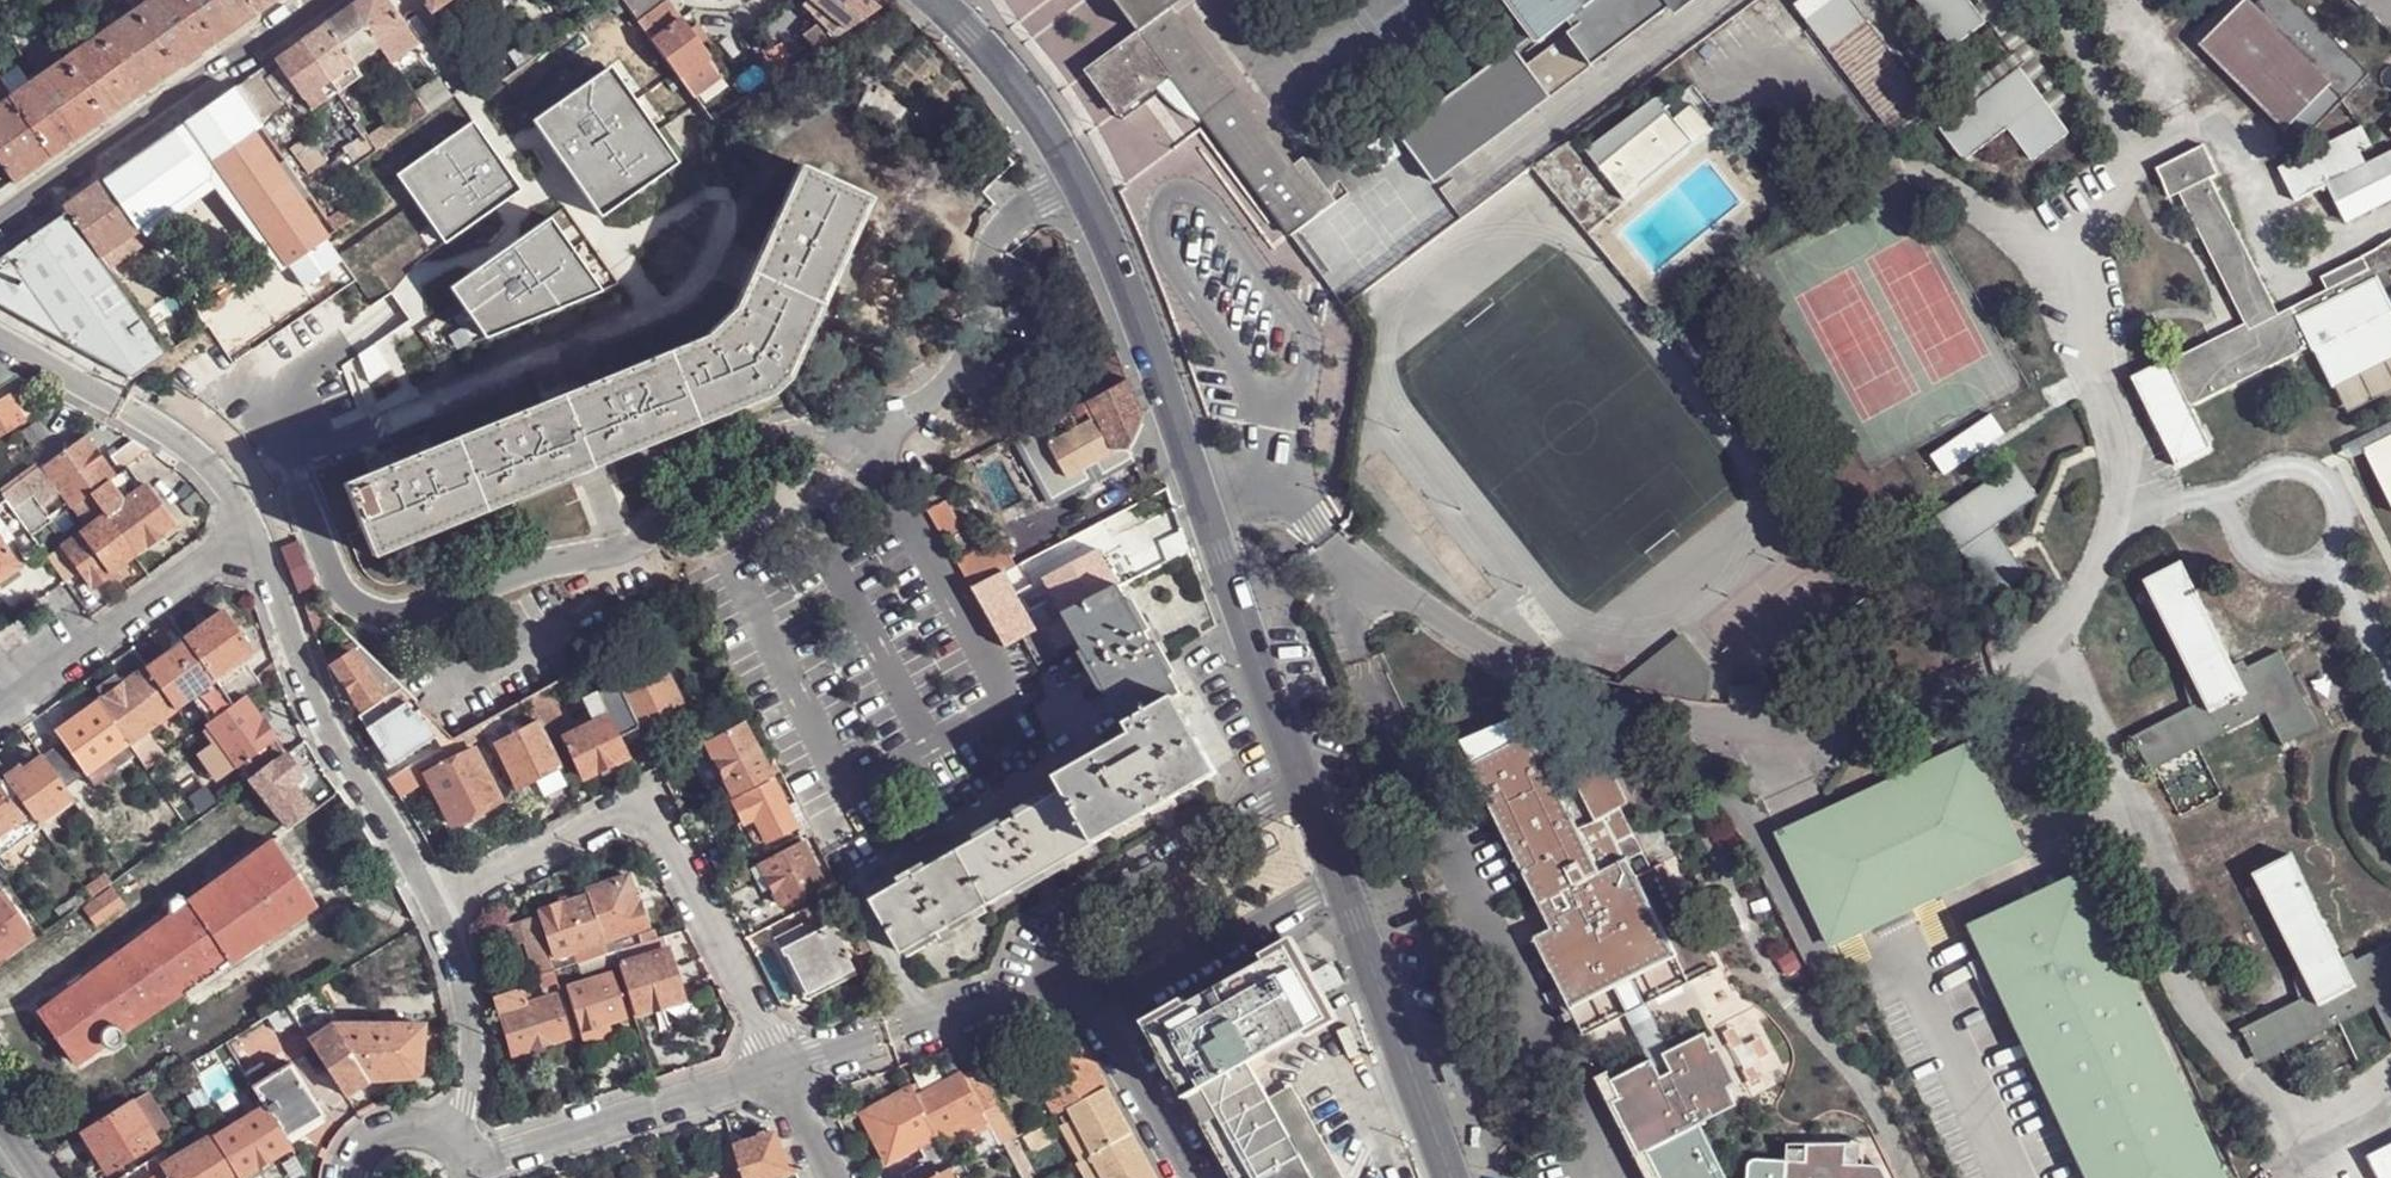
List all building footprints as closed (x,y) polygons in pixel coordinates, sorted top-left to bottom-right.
[(118,8),(128,1),(127,0),(112,0),(118,8)] [(135,13),(154,0),(127,0),(128,1),(135,13)] [(185,0),(154,0),(135,13),(176,71),(215,44),(185,0)] [(256,15),(245,0),(185,0),(215,44),(256,15)] [(278,0),(245,0),(256,15),(278,0)] [(378,46),(405,28),(388,3),(386,0),(360,0),(352,6),(378,46)] [(431,12),(448,0),(422,0),(431,12)] [(439,25),(473,0),(448,0),(431,12),(439,25)] [(641,22),(668,2),(667,0),(625,0),(641,22)] [(837,38),(882,8),(872,0),(810,0),(804,5),(837,38)] [(1138,31),(1173,5),(1180,0),(1114,0),(1138,31)] [(1669,0),(1609,0),(1575,25),(1528,60),(1514,45),(1397,132),(1435,181),(1552,95),(1550,93),(1671,2),(1669,0)] [(1542,38),(1569,17),(1577,12),(1567,0),(1513,0),(1542,38)] [(1575,25),(1609,0),(1567,0),(1577,12),(1569,17),(1575,25)] [(1895,133),(1932,104),(1866,18),(1852,0),(1801,0),(1795,4),(1829,47),(1895,133)] [(1995,28),(1973,0),(1918,0),(1960,54),(1995,28)] [(2303,138),(2344,98),(2331,85),(2334,82),(2293,42),(2315,20),(2296,0),(2244,0),(2200,44),(2202,46),(2206,43),(2287,125),(2283,128),(2286,130),(2291,125),(2303,138)] [(1173,5),(1138,31),(1171,75),(1208,125),(1258,191),(1293,162),(1173,5)] [(352,6),(327,23),(354,63),(378,46),(352,6)] [(135,13),(101,37),(142,95),(176,71),(135,13)] [(689,31),(682,22),(662,36),(654,41),(680,77),(709,57),(702,46),(710,40),(698,25),(689,31)] [(327,23),(302,41),(328,80),(354,63),(327,23)] [(537,57),(532,49),(515,25),(506,32),(516,48),(508,54),(519,70),(537,57)] [(40,27),(29,35),(40,51),(44,47),(51,43),(40,27)] [(405,28),(378,46),(388,58),(391,63),(416,44),(405,28)] [(650,36),(654,41),(662,36),(658,30),(650,36)] [(1118,113),(1171,75),(1138,31),(1086,71),(1118,113)] [(105,120),(142,95),(101,37),(64,63),(105,120)] [(328,80),(302,41),(276,59),(281,68),(298,91),(303,98),(328,80)] [(51,43),(44,47),(47,51),(53,47),(51,43)] [(773,81),(789,70),(783,43),(765,54),(773,81)] [(378,46),(354,63),(362,75),(369,70),(388,58),(378,46)] [(750,97),(762,89),(773,81),(765,54),(735,72),(750,97)] [(723,76),(709,57),(680,77),(695,97),(703,91),(723,76)] [(276,59),(267,65),(273,73),(281,68),(276,59)] [(64,63),(10,100),(52,158),(105,120),(64,63)] [(354,63),(328,80),(338,93),(362,75),(354,63)] [(281,68),(273,73),(267,65),(248,79),(270,111),(294,95),(298,91),(281,68)] [(611,66),(536,120),(606,216),(682,161),(611,66)] [(2017,67),(1939,126),(1963,158),(2007,125),(2031,158),(2066,132),(2017,67)] [(369,70),(362,75),(367,84),(377,78),(369,70)] [(449,91),(440,78),(411,95),(419,103),(427,115),(448,99),(449,91)] [(248,79),(236,87),(258,120),(270,111),(248,79)] [(328,80),(303,98),(312,111),(338,93),(328,80)] [(185,123),(211,162),(215,160),(254,132),(263,126),(258,120),(236,87),(185,123)] [(298,91),(294,95),(299,101),(303,98),(298,91)] [(903,112),(865,93),(856,113),(895,131),(903,112)] [(52,158),(10,100),(0,107),(0,165),(14,184),(52,158)] [(427,115),(419,103),(392,121),(394,121),(400,133),(427,115)] [(1598,169),(1626,202),(1695,146),(1669,112),(1598,169)] [(475,116),(401,172),(449,242),(526,185),(475,116)] [(394,121),(370,139),(377,151),(400,133),(394,121)] [(175,131),(209,180),(221,172),(215,160),(211,162),(185,123),(175,131)] [(2366,166),(2359,150),(2369,146),(2360,126),(2276,168),(2293,202),(2330,183),(2348,220),(2390,199),(2390,153),(2366,166)] [(128,163),(163,212),(209,180),(175,131),(128,163)] [(254,132),(215,160),(221,172),(275,249),(287,265),(300,255),(323,238),(327,238),(312,216),(254,132)] [(2280,315),(2212,178),(2219,174),(2206,145),(2159,169),(2165,181),(2171,198),(2182,192),(2247,323),(2170,362),(2169,360),(2134,378),(2179,467),(2214,450),(2192,406),(2312,346),(2315,351),(2390,312),(2390,240),(2376,251),(2365,256),(2371,268),(2330,289),(2280,315)] [(1293,162),(1258,191),(1291,235),(1337,201),(1326,188),(1339,178),(1315,146),(1293,162)] [(104,180),(139,229),(163,212),(128,163),(104,180)] [(363,533),(373,556),(512,500),(567,477),(772,393),(788,380),(871,199),(799,166),(780,206),(770,228),(747,278),(733,309),(705,336),(623,370),(512,414),(411,456),(344,483),(363,533)] [(139,229),(104,180),(65,206),(69,211),(101,256),(139,229)] [(336,231),(364,211),(356,200),(328,219),(336,231)] [(320,209),(312,216),(327,238),(336,231),(328,219),(320,209)] [(0,259),(0,304),(131,378),(142,371),(169,353),(122,289),(114,275),(105,261),(101,256),(69,211),(0,259)] [(553,218),(451,288),(491,339),(604,289),(553,218)] [(139,229),(101,256),(105,261),(116,254),(117,260),(146,242),(139,229)] [(193,306),(205,322),(269,277),(287,265),(275,249),(193,306)] [(116,254),(105,261),(114,275),(124,268),(117,260),(116,254)] [(287,265),(269,277),(274,284),(305,262),(300,255),(287,265)] [(1623,280),(1633,272),(1618,255),(1608,262),(1623,280)] [(2365,256),(2324,276),(2330,289),(2371,268),(2365,256)] [(124,268),(114,275),(122,289),(133,282),(124,268)] [(2315,351),(2331,381),(2390,350),(2390,312),(2315,351)] [(2331,381),(2335,387),(2390,359),(2390,350),(2331,381)] [(0,364),(0,387),(19,375),(0,364)] [(1127,379),(1020,439),(1055,500),(1095,480),(1088,467),(1099,461),(1104,471),(1135,455),(1129,444),(1143,419),(1127,379)] [(9,393),(0,399),(0,434),(25,419),(9,393)] [(86,436),(44,465),(56,483),(72,505),(81,499),(91,492),(108,480),(114,476),(86,436)] [(133,439),(109,455),(120,472),(128,465),(151,449),(133,439)] [(2367,452),(2390,499),(2390,440),(2367,452)] [(2035,494),(2014,462),(1936,516),(1992,595),(2025,573),(1991,524),(2035,494)] [(44,465),(36,471),(42,480),(48,488),(56,483),(44,465)] [(124,502),(144,488),(128,465),(120,472),(114,476),(108,480),(124,502)] [(36,471),(3,494),(6,498),(10,504),(42,480),(36,471)] [(108,480),(91,492),(102,508),(107,515),(124,502),(108,480)] [(175,522),(149,485),(144,488),(124,502),(107,515),(133,554),(175,522)] [(91,492),(81,499),(93,515),(102,508),(91,492)] [(51,520),(32,493),(12,507),(27,528),(32,533),(51,520)] [(14,539),(27,528),(12,507),(10,504),(6,498),(0,503),(0,518),(14,539)] [(947,499),(928,509),(944,538),(963,527),(947,499)] [(107,515),(64,545),(63,546),(82,572),(92,585),(110,573),(108,570),(133,554),(107,515)] [(1085,532),(1075,537),(1080,547),(1090,542),(1085,532)] [(19,565),(1,538),(0,537),(0,578),(19,565)] [(1075,537),(1043,554),(1048,563),(1080,547),(1075,537)] [(974,590),(1006,574),(1017,568),(1001,538),(957,560),(974,590)] [(82,572),(63,546),(48,557),(64,580),(66,584),(82,572)] [(1058,600),(1066,616),(1121,587),(1100,550),(1046,579),(1050,584),(1058,600)] [(2320,727),(2283,653),(2251,669),(2240,674),(2237,667),(2185,562),(2145,582),(2193,675),(2207,702),(2193,708),(2130,740),(2132,742),(2136,741),(2151,772),(2267,713),(2284,746),(2320,727)] [(974,590),(1008,647),(1039,630),(1031,616),(1021,599),(1018,594),(1006,574),(974,590)] [(1046,579),(1018,594),(1021,599),(1050,584),(1046,579)] [(1050,584),(1021,599),(1031,616),(1058,600),(1050,584)] [(1121,587),(1066,616),(1079,639),(1086,651),(1108,690),(1132,733),(1097,754),(1101,760),(1060,783),(1064,789),(1094,843),(1111,834),(1108,826),(1140,809),(1144,815),(1181,794),(1178,787),(1192,779),(1196,785),(1217,773),(1197,738),(1190,742),(1169,701),(1175,698),(1180,694),(1160,656),(1138,618),(1121,587)] [(309,601),(305,602),(315,628),(330,620),(326,615),(310,599),(309,601)] [(224,610),(185,638),(213,676),(251,649),(224,610)] [(1066,616),(1046,627),(1058,650),(1079,639),(1066,616)] [(1145,616),(1138,618),(1160,656),(1166,653),(1145,616)] [(1022,674),(1034,668),(1060,655),(1058,650),(1046,627),(1039,630),(1008,647),(1022,674)] [(1663,689),(1705,670),(1691,637),(1648,656),(1663,689)] [(147,666),(176,706),(192,695),(215,679),(213,676),(185,638),(147,666)] [(333,664),(361,707),(380,695),(365,671),(353,651),(333,664)] [(1086,651),(1081,653),(1103,693),(1108,690),(1086,651)] [(658,658),(627,675),(613,681),(634,724),(636,723),(680,701),(658,658)] [(216,680),(234,704),(245,696),(261,684),(255,675),(244,660),(216,680)] [(275,661),(255,675),(261,684),(279,671),(275,661)] [(2240,674),(2251,669),(2247,662),(2237,667),(2240,674)] [(622,663),(608,670),(613,681),(627,675),(622,663)] [(375,664),(365,671),(380,695),(385,699),(401,689),(375,664)] [(176,706),(147,666),(123,682),(103,696),(99,700),(127,741),(176,706)] [(585,667),(577,671),(582,683),(590,679),(585,667)] [(117,674),(98,688),(103,696),(123,682),(117,674)] [(2207,702),(2193,675),(2185,683),(2193,708),(2207,702)] [(210,721),(234,704),(216,680),(215,679),(192,695),(210,721)] [(613,681),(596,690),(606,712),(618,736),(620,735),(636,727),(636,723),(634,724),(613,681)] [(563,724),(545,688),(525,699),(535,720),(544,734),(563,724)] [(596,690),(583,696),(594,719),(606,712),(596,690)] [(245,696),(234,704),(210,721),(207,724),(223,747),(237,766),(241,765),(276,738),(279,736),(264,717),(263,718),(245,696)] [(1169,701),(1190,742),(1197,738),(1175,698),(1169,701)] [(391,710),(385,699),(364,712),(371,723),(391,710)] [(525,699),(518,703),(529,724),(535,720),(525,699)] [(85,771),(127,741),(99,700),(83,710),(72,719),(55,730),(85,771)] [(433,740),(407,701),(391,710),(371,723),(371,724),(385,744),(395,761),(433,740)] [(77,702),(65,710),(72,719),(83,710),(77,702)] [(364,712),(359,716),(366,727),(371,724),(371,723),(364,712)] [(561,736),(581,776),(627,754),(628,753),(620,735),(618,736),(606,712),(594,719),(561,736)] [(752,717),(742,721),(744,726),(752,723),(755,721),(752,717)] [(488,719),(479,724),(483,733),(486,741),(496,736),(494,730),(491,724),(488,719)] [(494,744),(515,785),(558,764),(544,734),(535,720),(529,724),(494,744)] [(500,721),(491,724),(494,730),(502,725),(500,721)] [(732,793),(769,774),(762,761),(744,726),(742,721),(705,742),(732,793)] [(744,726),(762,761),(770,757),(752,723),(744,726)] [(479,724),(469,729),(473,738),(483,733),(479,724)] [(445,733),(433,740),(438,746),(450,739),(445,733)] [(1530,733),(1466,764),(1537,903),(1547,898),(1560,922),(1550,927),(1534,936),(1571,1007),(1583,1034),(1628,1012),(1619,994),(1635,986),(1644,1003),(1715,967),(1677,890),(1654,846),(1624,859),(1615,841),(1634,832),(1619,803),(1628,798),(1606,755),(1571,773),(1593,817),(1577,825),(1530,733)] [(50,734),(34,745),(42,754),(52,770),(67,759),(50,734)] [(34,745),(28,737),(23,740),(30,748),(34,745)] [(253,780),(287,755),(276,738),(241,765),(253,780)] [(127,741),(85,771),(95,786),(137,756),(127,741)] [(385,744),(380,747),(390,764),(395,761),(385,744)] [(1972,746),(1774,837),(1825,949),(2024,857),(1972,746)] [(205,761),(219,780),(237,766),(223,747),(205,761)] [(498,799),(472,748),(424,773),(451,825),(498,799)] [(71,795),(52,770),(42,754),(23,768),(21,764),(5,774),(16,791),(31,811),(37,819),(71,795)] [(1057,776),(1060,783),(1101,760),(1097,754),(1057,776)] [(287,755),(253,780),(286,824),(287,823),(299,813),(308,806),(290,783),(300,776),(287,755)] [(770,757),(762,761),(769,774),(778,769),(772,756),(770,757)] [(385,776),(397,793),(423,779),(413,760),(385,776)] [(780,776),(770,780),(792,824),(802,819),(793,798),(780,776)] [(1192,779),(1178,787),(1181,794),(1196,785),(1192,779)] [(770,780),(732,800),(745,825),(755,820),(765,839),(792,824),(770,780)] [(170,785),(162,790),(173,805),(180,800),(170,785)] [(21,818),(7,798),(3,792),(0,788),(0,833),(21,818)] [(1094,843),(1064,789),(1045,801),(1018,815),(1005,823),(977,838),(958,850),(988,904),(1017,888),(1064,860),(1094,843)] [(16,791),(7,798),(21,818),(31,811),(16,791)] [(71,795),(37,819),(45,831),(51,827),(78,805),(71,795)] [(1042,795),(1015,810),(1018,815),(1045,801),(1042,795)] [(1140,809),(1108,826),(1111,834),(1144,815),(1140,809)] [(302,817),(299,813),(287,823),(290,826),(302,817)] [(0,833),(0,853),(31,831),(21,818),(0,833)] [(1002,818),(974,833),(977,838),(1005,823),(1002,818)] [(755,820),(745,825),(754,845),(765,839),(755,820)] [(808,829),(803,832),(814,855),(821,852),(808,829)] [(315,905),(272,839),(201,891),(194,896),(188,901),(186,898),(177,895),(169,901),(169,911),(171,913),(50,1001),(40,1008),(39,1009),(76,1061),(103,1043),(106,1046),(113,1047),(119,1044),(123,1038),(122,1030),(184,990),(186,992),(221,970),(220,968),(315,905)] [(800,841),(757,862),(780,902),(821,880),(822,880),(800,841)] [(958,850),(929,866),(901,882),(873,899),(902,953),(906,951),(934,935),(939,933),(953,924),(967,916),(985,906),(988,904),(958,850)] [(2360,961),(2349,966),(2345,958),(2292,855),(2255,873),(2302,969),(2315,993),(2301,1000),(2238,1032),(2239,1034),(2244,1032),(2260,1064),(2378,1005),(2390,1033),(2390,944),(2360,961)] [(1020,892),(1067,866),(1064,860),(1017,888),(1020,892)] [(926,861),(897,876),(901,882),(929,866),(926,861)] [(644,925),(637,901),(635,901),(626,874),(585,889),(587,895),(601,939),(609,937),(644,925)] [(838,888),(832,875),(822,880),(821,880),(828,894),(838,888)] [(1975,928),(2092,1177),(2223,1177),(2083,878),(1975,928)] [(54,910),(61,919),(91,897),(84,887),(54,910)] [(112,887),(85,907),(96,924),(125,903),(112,887)] [(1,889),(0,890),(0,956),(32,933),(1,889)] [(538,909),(553,955),(593,942),(601,939),(587,895),(561,904),(560,902),(538,909)] [(1537,903),(1550,927),(1560,922),(1547,898),(1537,903)] [(953,924),(956,929),(970,922),(987,912),(985,906),(967,916),(953,924)] [(531,977),(541,974),(553,970),(553,968),(547,951),(537,922),(534,914),(503,927),(511,948),(520,945),(531,977)] [(833,926),(830,919),(803,932),(807,939),(783,952),(803,989),(813,991),(856,970),(845,951),(833,926)] [(833,926),(845,951),(860,943),(847,919),(833,926)] [(772,937),(781,953),(783,952),(807,939),(803,932),(798,924),(772,937)] [(651,929),(635,934),(637,942),(654,937),(651,929)] [(906,951),(909,955),(938,941),(941,937),(939,933),(934,935),(906,951)] [(665,947),(663,935),(654,937),(637,942),(629,945),(613,950),(616,960),(617,962),(641,955),(665,947)] [(628,937),(611,943),(609,937),(601,939),(605,951),(613,950),(629,945),(628,937)] [(1289,949),(1294,938),(1264,955),(1266,962),(1289,949)] [(1341,1020),(1294,938),(1289,949),(1328,1018),(1341,1020)] [(593,942),(597,955),(605,951),(601,939),(593,942)] [(682,999),(665,947),(641,955),(617,962),(634,1013),(682,999)] [(1148,1028),(1187,1098),(1248,1062),(1306,1031),(1328,1018),(1289,949),(1266,962),(1188,1006),(1148,1028)] [(579,971),(616,960),(613,950),(605,951),(597,955),(576,961),(579,971)] [(2356,952),(2345,958),(2349,966),(2360,961),(2356,952)] [(2294,975),(2301,1000),(2315,993),(2302,969),(2294,975)] [(566,985),(579,1030),(607,1022),(625,1016),(611,970),(566,985)] [(513,1051),(566,1034),(553,995),(533,1001),(530,991),(521,994),(519,986),(495,993),(513,1051)] [(1619,994),(1628,1012),(1644,1003),(1635,986),(1619,994)] [(314,987),(287,1003),(297,1019),(300,1023),(310,1039),(333,1023),(339,1023),(314,987)] [(47,996),(36,1003),(40,1008),(50,1001),(47,996)] [(1146,1022),(1148,1028),(1188,1006),(1185,1000),(1146,1022)] [(279,1031),(297,1019),(287,1003),(270,1014),(279,1031)] [(1341,1020),(1328,1018),(1306,1031),(1311,1039),(1341,1020)] [(607,1022),(579,1030),(584,1047),(613,1039),(607,1022)] [(345,1093),(367,1077),(364,1024),(339,1023),(333,1023),(310,1039),(345,1093)] [(423,1024),(364,1024),(367,1077),(409,1075),(419,1068),(423,1024)] [(1613,1099),(1640,1152),(1657,1144),(1674,1177),(1735,1177),(1703,1120),(1740,1102),(1704,1030),(1662,1051),(1671,1069),(1613,1099)] [(1037,1074),(1058,1113),(1059,1112),(1109,1085),(1087,1045),(1056,1064),(1051,1055),(1034,1055),(1029,1059),(1037,1074)] [(322,1115),(289,1062),(281,1067),(276,1059),(266,1066),(261,1059),(242,1071),(251,1084),(256,1093),(263,1105),(284,1138),(288,1144),(325,1120),(322,1115)] [(1268,1098),(1248,1062),(1187,1098),(1233,1177),(1313,1177),(1268,1098)] [(917,1094),(947,1078),(940,1069),(911,1082),(913,1087),(917,1094)] [(917,1094),(938,1136),(950,1130),(984,1112),(965,1078),(963,1073),(961,1071),(947,1078),(917,1094)] [(1109,1085),(1059,1112),(1065,1122),(1062,1125),(1081,1159),(1092,1154),(1095,1152),(1079,1123),(1075,1117),(1114,1096),(1109,1085)] [(1313,1177),(1343,1177),(1330,1155),(1320,1138),(1291,1086),(1268,1098),(1313,1177)] [(913,1087),(863,1113),(889,1162),(920,1145),(938,1136),(917,1094),(913,1087)] [(171,1126),(149,1089),(131,1100),(154,1137),(171,1126)] [(256,1093),(248,1098),(255,1111),(263,1105),(256,1093)] [(1114,1096),(1075,1117),(1079,1123),(1095,1152),(1134,1131),(1114,1096)] [(248,1098),(213,1119),(221,1132),(255,1111),(248,1098)] [(131,1100),(81,1131),(93,1150),(100,1147),(113,1167),(155,1140),(154,1137),(131,1100)] [(237,1176),(288,1144),(284,1138),(263,1105),(255,1111),(221,1132),(213,1136),(237,1176)] [(984,1112),(950,1130),(957,1142),(991,1124),(984,1112)] [(221,1132),(213,1119),(205,1123),(206,1125),(212,1135),(213,1136),(221,1132)] [(1012,1137),(1017,1146),(1034,1137),(1029,1128),(1017,1135),(1012,1137)] [(950,1130),(938,1136),(947,1151),(954,1167),(965,1161),(957,1142),(950,1130)] [(747,1177),(782,1177),(797,1170),(777,1131),(736,1144),(747,1177)] [(1134,1131),(1095,1152),(1092,1154),(1106,1177),(1143,1177),(1156,1171),(1134,1131)] [(213,1136),(212,1135),(161,1165),(164,1171),(169,1177),(234,1177),(237,1176),(213,1136)] [(920,1145),(928,1161),(947,1151),(938,1136),(920,1145)] [(1892,1155),(1874,1155),(1856,1155),(1856,1137),(1812,1136),(1812,1154),(1792,1154),(1755,1154),(1756,1177),(1752,1177),(1892,1177),(1892,1155)] [(1812,1136),(1792,1136),(1792,1154),(1812,1154),(1812,1136)] [(1012,1137),(1010,1138),(1005,1141),(1026,1177),(1034,1177),(1017,1146),(1012,1137)] [(1874,1137),(1856,1137),(1856,1155),(1874,1155),(1874,1137)] [(2379,1177),(2390,1177),(2390,1145),(2368,1156),(2379,1177)] [(905,1177),(934,1177),(950,1170),(954,1167),(947,1151),(928,1161),(903,1175),(905,1177)] [(1092,1154),(1081,1159),(1079,1161),(1088,1177),(1106,1177),(1092,1154)] [(136,1167),(143,1176),(154,1169),(161,1165),(154,1156),(136,1167)] [(965,1161),(954,1167),(950,1170),(954,1177),(966,1177),(971,1175),(965,1161)] [(161,1165),(154,1169),(157,1175),(164,1171),(161,1165)] [(782,1177),(802,1177),(797,1170),(782,1177)] [(950,1170),(934,1177),(954,1177),(950,1170)]
